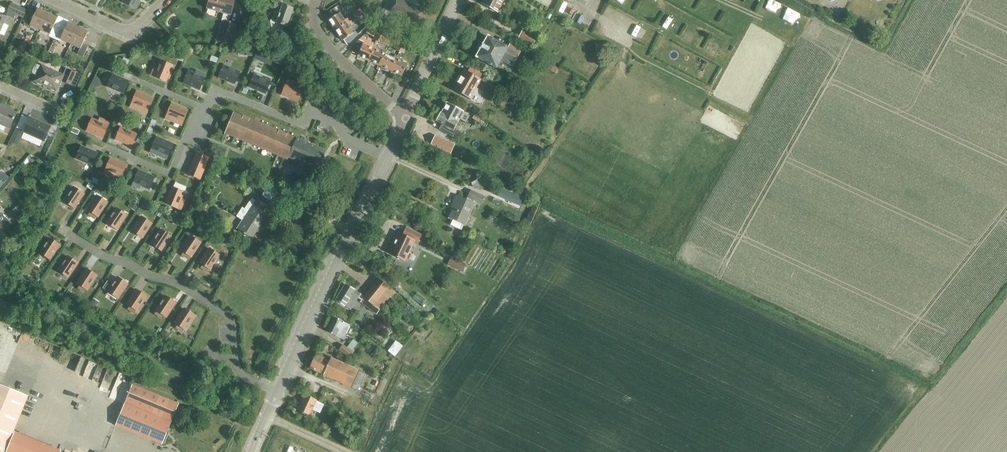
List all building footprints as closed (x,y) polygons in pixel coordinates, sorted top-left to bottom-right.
[(141,0),(123,0),(122,3),(137,10),(141,0)] [(207,9),(230,15),(234,0),(209,0),(207,9)] [(253,0),(247,0),(245,7),(251,9),(253,0)] [(389,12),(418,25),(424,10),(418,7),(421,0),(394,0),(389,12)] [(497,12),(504,0),(482,0),(480,3),(497,12)] [(293,8),(283,5),(283,3),(280,1),(279,4),(275,2),(273,8),(280,11),(276,22),(270,20),(267,30),(281,34),(283,27),(286,28),(293,8)] [(7,12),(22,18),(25,11),(10,4),(7,12)] [(335,30),(348,21),(346,18),(343,20),(338,13),(341,11),(337,6),(327,13),(331,18),(328,20),(335,30)] [(354,17),(363,11),(360,7),(352,13),(354,17)] [(30,9),(23,25),(29,27),(30,25),(39,30),(47,13),(37,9),(36,12),(30,9)] [(363,11),(354,17),(357,21),(363,17),(368,24),(371,21),(363,11)] [(59,28),(62,22),(57,19),(57,18),(47,13),(39,30),(49,34),(48,36),(54,39),(59,28)] [(4,36),(8,26),(2,23),(5,18),(0,16),(0,34),(4,36)] [(634,17),(629,27),(635,30),(640,19),(634,17)] [(348,21),(335,30),(341,41),(343,40),(347,45),(358,34),(355,31),(352,33),(347,26),(350,24),(348,21)] [(372,21),(368,27),(379,33),(383,27),(372,21)] [(70,44),(78,27),(68,23),(67,24),(62,22),(59,28),(54,39),(60,42),(61,39),(70,44)] [(78,27),(70,44),(79,48),(77,54),(83,57),(88,46),(82,43),(87,32),(78,27)] [(518,39),(532,46),(537,37),(523,29),(518,39)] [(368,61),(375,46),(372,45),(373,42),(365,39),(366,37),(363,36),(356,42),(352,53),(357,55),(357,56),(368,61)] [(511,42),(507,48),(487,37),(476,57),(496,69),(503,57),(514,63),(522,48),(511,42)] [(719,44),(716,49),(725,54),(727,49),(719,44)] [(379,66),(385,54),(377,51),(378,48),(375,46),(368,61),(379,66)] [(390,71),(397,56),(394,55),(393,58),(385,54),(379,66),(390,71)] [(397,56),(390,71),(402,76),(407,64),(399,60),(400,57),(397,56)] [(166,82),(172,66),(160,61),(154,77),(166,82)] [(547,69),(555,73),(558,69),(550,64),(547,69)] [(41,66),(41,67),(37,65),(35,66),(32,72),(32,74),(37,76),(34,81),(56,91),(60,81),(68,84),(74,72),(65,69),(63,75),(41,66)] [(218,77),(234,84),(239,72),(223,65),(218,77)] [(479,79),(483,73),(471,66),(467,72),(465,71),(453,90),(469,100),(481,80),(479,79)] [(106,82),(107,69),(95,69),(94,82),(106,82)] [(183,83),(199,90),(204,78),(205,75),(196,71),(195,74),(188,71),(183,83)] [(128,81),(112,75),(107,87),(123,93),(128,81)] [(249,87),(265,93),(270,82),(254,75),(249,87)] [(482,81),(490,86),(493,81),(485,76),(482,81)] [(286,83),(281,95),(297,101),(302,89),(295,87),(296,84),(288,80),(287,83),(286,83)] [(152,98),(136,92),(131,104),(132,104),(130,107),(139,110),(140,107),(147,110),(152,98)] [(187,110),(171,104),(167,116),(165,119),(174,122),(175,119),(182,122),(187,110)] [(465,123),(469,116),(463,113),(447,104),(441,114),(440,114),(436,122),(441,124),(438,130),(453,138),(456,133),(453,131),(459,120),(465,123)] [(9,129),(16,114),(3,108),(4,107),(0,105),(0,124),(9,129)] [(49,111),(43,124),(49,127),(55,114),(49,111)] [(289,158),(316,171),(325,152),(234,112),(225,133),(288,160),(289,158)] [(154,114),(149,127),(154,129),(158,115),(154,114)] [(472,119),(478,123),(481,119),(475,114),(472,119)] [(28,117),(22,131),(44,140),(50,127),(28,117)] [(87,131),(102,137),(107,125),(108,122),(100,119),(98,122),(92,119),(87,131)] [(136,134),(120,128),(115,139),(131,146),(136,134)] [(421,140),(436,146),(439,140),(424,133),(421,140)] [(167,156),(172,144),(156,137),(151,149),(158,152),(157,155),(166,159),(167,156)] [(215,145),(212,154),(217,156),(221,147),(215,145)] [(97,153),(81,147),(76,158),(92,165),(97,153)] [(196,153),(187,174),(200,179),(208,158),(196,153)] [(126,165),(110,159),(105,171),(104,174),(113,177),(114,174),(121,177),(126,165)] [(0,174),(0,177),(4,180),(11,173),(5,168),(0,174)] [(154,177),(138,171),(133,182),(149,189),(154,177)] [(471,182),(475,189),(484,184),(480,177),(471,182)] [(269,184),(267,187),(257,180),(253,188),(263,194),(262,196),(272,202),(279,190),(269,184)] [(63,201),(74,208),(84,194),(73,187),(63,201)] [(172,188),(165,203),(177,208),(180,209),(184,201),(181,199),(184,193),(172,188)] [(516,204),(519,197),(501,188),(497,196),(516,204)] [(475,201),(481,204),(484,198),(470,191),(466,200),(456,195),(452,205),(454,206),(448,218),(452,220),(450,225),(460,230),(463,225),(464,225),(475,201)] [(87,210),(97,217),(107,203),(96,196),(87,210)] [(18,199),(13,204),(18,210),(24,205),(18,199)] [(266,216),(263,213),(266,209),(252,199),(245,209),(243,207),(236,216),(243,221),(237,228),(250,237),(257,227),(258,228),(266,216)] [(106,222),(117,230),(126,216),(115,208),(106,222)] [(11,224),(1,215),(0,216),(0,235),(11,224)] [(131,231),(142,238),(151,224),(141,217),(131,231)] [(417,243),(421,235),(406,228),(402,235),(399,233),(389,254),(404,261),(413,241),(417,243)] [(150,244),(161,251),(170,236),(160,229),(150,244)] [(180,250),(191,257),(200,243),(190,236),(180,250)] [(39,252),(50,260),(59,245),(48,238),(39,252)] [(199,263),(210,270),(219,256),(209,249),(199,263)] [(57,270),(68,277),(78,263),(67,256),(57,270)] [(76,283),(87,290),(96,276),(86,269),(76,283)] [(107,281),(102,288),(107,291),(118,298),(127,284),(117,277),(112,285),(107,281)] [(377,313),(379,311),(394,292),(378,279),(364,297),(355,291),(357,288),(347,282),(345,285),(335,300),(350,310),(357,298),(361,300),(360,302),(377,313)] [(126,304),(137,311),(146,297),(136,290),(126,304)] [(155,310),(166,317),(175,303),(165,296),(155,310)] [(174,323),(185,330),(195,316),(184,309),(174,323)] [(333,318),(326,333),(340,339),(343,340),(343,339),(350,326),(342,322),(333,318)] [(339,351),(348,358),(358,344),(353,340),(347,348),(343,345),(339,351)] [(388,351),(395,356),(402,348),(395,343),(388,351)] [(330,359),(329,362),(315,356),(309,370),(356,391),(364,374),(330,359)] [(109,366),(103,376),(113,382),(119,372),(109,366)] [(18,377),(20,370),(9,367),(7,375),(18,377)] [(115,425),(162,445),(179,404),(132,384),(115,425)] [(28,396),(0,385),(0,451),(5,451),(28,396)] [(311,410),(320,413),(323,404),(304,395),(297,410),(303,413),(302,414),(306,416),(307,414),(309,416),(311,410)] [(61,451),(15,431),(6,451),(61,451)]
